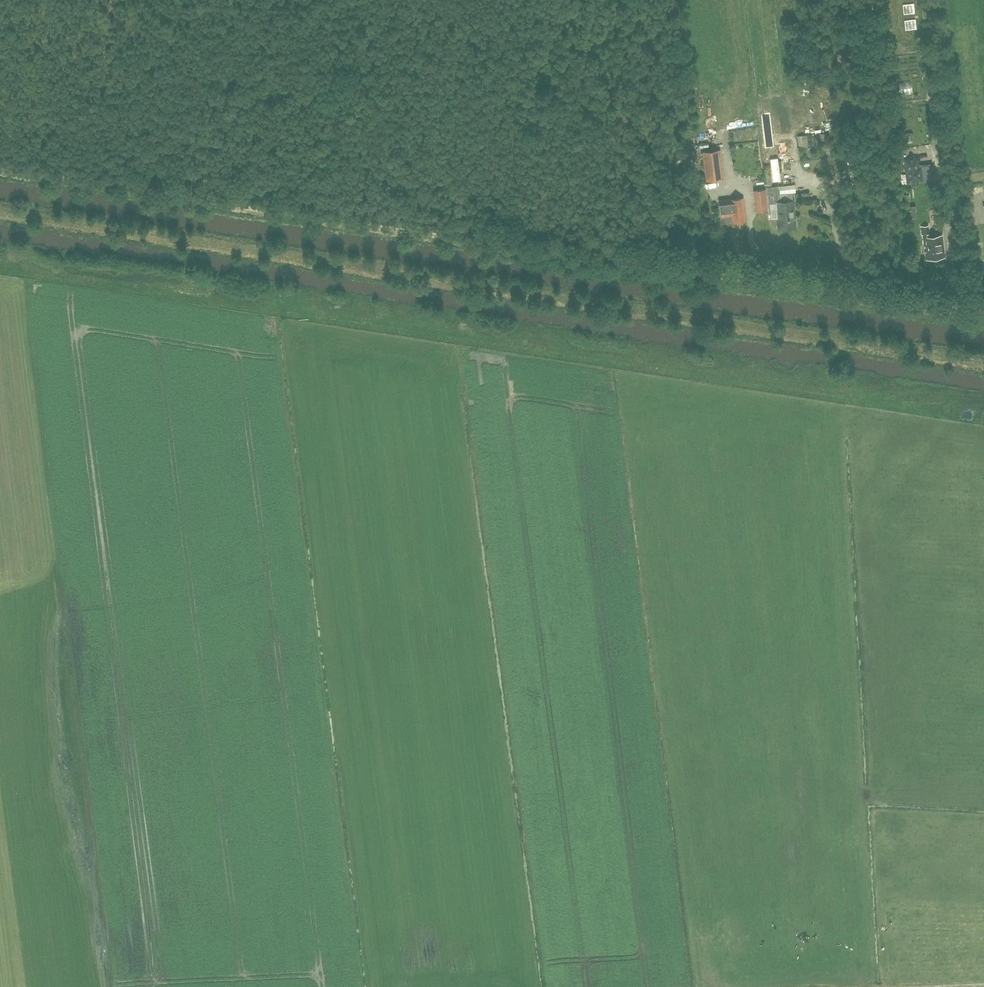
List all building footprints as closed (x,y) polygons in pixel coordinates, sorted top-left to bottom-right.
[(724,178),(720,150),(702,152),(706,181),(724,178)] [(919,156),(905,158),(908,184),(924,182),(922,165),(920,165),(919,156)] [(780,166),(772,167),(774,181),(782,180),(780,166)] [(780,202),(778,187),(767,188),(769,204),(776,203),(778,229),(795,227),(793,201),(780,202)] [(767,211),(764,190),(754,191),(756,213),(767,211)] [(733,223),(745,221),(743,198),(719,201),(721,216),(732,215),(733,223)] [(944,258),(941,237),(928,239),(927,227),(921,228),(922,236),(923,236),(925,248),(926,248),(927,254),(925,254),(926,261),(944,258)]
